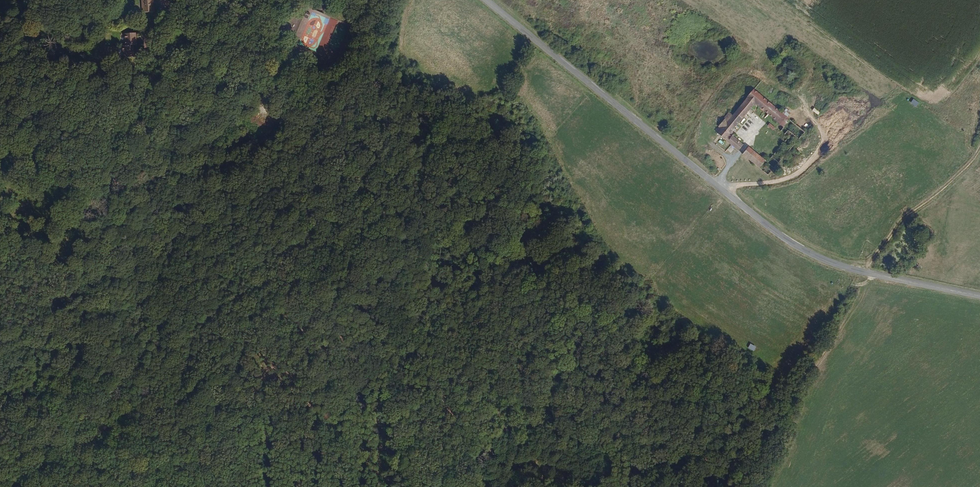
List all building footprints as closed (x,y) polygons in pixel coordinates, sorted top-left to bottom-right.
[(142,11),(153,10),(152,0),(141,0),(142,11)] [(136,32),(125,33),(124,43),(122,43),(121,55),(132,55),(132,45),(135,44),(136,32)] [(718,135),(740,151),(744,146),(730,135),(755,104),(784,127),(790,119),(789,118),(793,113),(787,109),(783,113),(753,90),(731,119),(727,116),(724,119),(725,120),(718,128),(719,129),(717,132),(719,134),(718,135)] [(765,161),(749,147),(743,155),(760,168),(765,161)]
